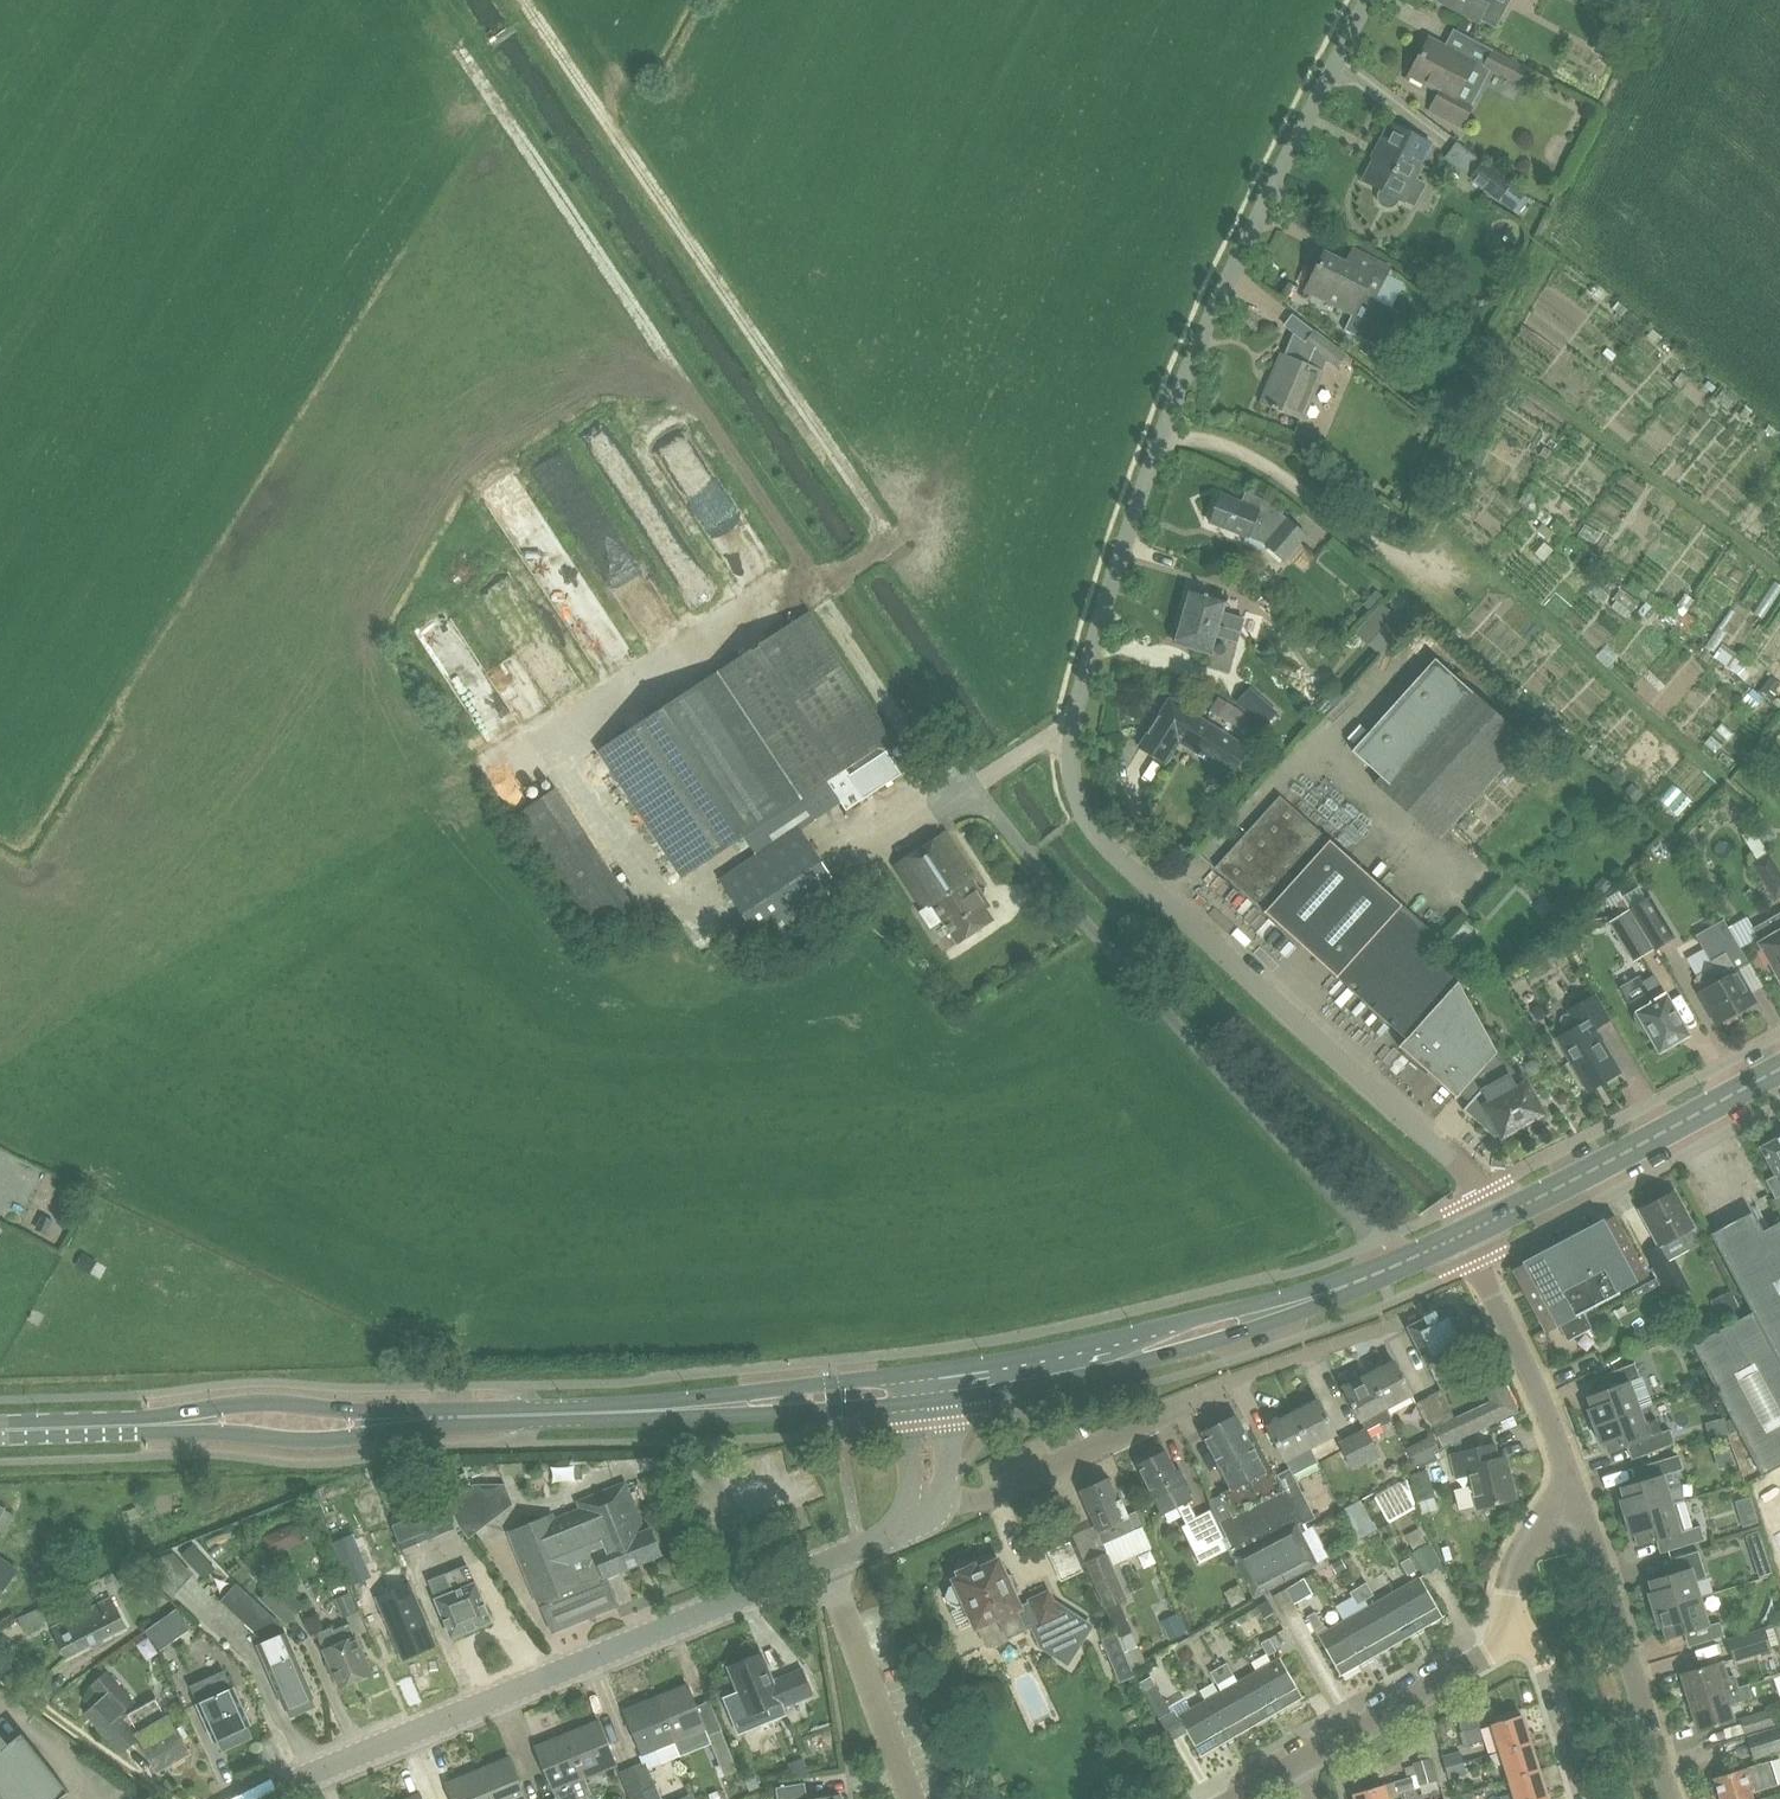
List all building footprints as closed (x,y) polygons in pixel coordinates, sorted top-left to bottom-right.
[(1480,21),(1491,0),(1441,0),(1480,21)] [(1411,75),(1444,93),(1435,111),(1461,125),(1472,105),(1458,98),(1477,62),(1431,37),(1411,75)] [(1485,65),(1519,82),(1526,68),(1493,50),(1485,65)] [(1373,158),(1362,180),(1405,202),(1415,206),(1426,183),(1417,179),(1423,166),(1422,165),(1433,143),(1389,121),(1371,157),(1373,158)] [(1444,158),(1469,178),(1498,201),(1499,200),(1518,216),(1530,199),(1511,184),(1482,160),(1481,161),(1457,142),(1444,158)] [(1325,251),(1305,291),(1354,315),(1365,291),(1376,297),(1377,295),(1385,299),(1399,271),(1353,249),(1347,262),(1325,251)] [(1261,401),(1304,419),(1324,373),(1321,371),(1326,359),(1336,367),(1345,355),(1315,332),(1307,343),(1294,333),(1285,356),(1280,354),(1261,401)] [(1386,367),(1379,375),(1398,390),(1405,382),(1386,367)] [(1562,413),(1549,427),(1559,436),(1571,422),(1562,413)] [(546,466),(555,483),(579,470),(570,453),(546,466)] [(562,498),(589,546),(619,528),(591,481),(562,498)] [(1209,522),(1247,536),(1247,541),(1257,545),(1260,541),(1265,543),(1284,559),(1287,557),(1299,541),(1306,533),(1286,517),(1264,501),(1245,494),(1241,502),(1220,494),(1209,522)] [(1189,588),(1181,617),(1218,627),(1226,598),(1189,588)] [(1381,604),(1354,633),(1380,657),(1400,635),(1389,626),(1396,618),(1381,604)] [(808,613),(600,750),(682,874),(826,780),(846,810),(859,801),(875,826),(917,798),(886,752),(895,746),(808,613)] [(1218,627),(1181,617),(1174,642),(1211,652),(1218,627)] [(1353,750),(1381,776),(1375,783),(1439,840),(1528,741),(1436,658),(1353,750)] [(1236,703),(1264,727),(1278,712),(1251,688),(1236,703)] [(1321,714),(1332,704),(1324,695),(1313,706),(1321,714)] [(1235,706),(1219,696),(1210,710),(1226,720),(1235,706)] [(1139,746),(1165,762),(1179,741),(1231,774),(1248,747),(1169,698),(1139,746)] [(554,789),(514,815),(593,934),(633,908),(554,789)] [(1215,867),(1406,1038),(1399,1046),(1457,1097),(1460,1093),(1472,1103),(1481,1092),(1511,1075),(1515,1071),(1496,1051),(1458,981),(1428,953),(1441,938),(1330,838),(1329,839),(1280,795),(1215,867)] [(1756,832),(1764,844),(1776,836),(1768,824),(1756,832)] [(720,882),(768,953),(846,899),(798,829),(720,882)] [(1769,852),(1755,830),(1743,837),(1757,859),(1769,852)] [(905,857),(895,865),(924,908),(919,911),(930,928),(942,920),(958,943),(965,939),(986,924),(993,919),(969,881),(975,877),(945,831),(934,838),(905,857)] [(1775,902),(1779,899),(1779,872),(1777,867),(1775,868),(1773,863),(1760,871),(1763,875),(1760,877),(1775,902)] [(1650,895),(1628,908),(1654,949),(1675,936),(1650,895)] [(1627,905),(1616,911),(1619,915),(1616,917),(1646,964),(1659,957),(1654,949),(1628,908),(1627,905)] [(1762,943),(1761,943),(1779,976),(1779,913),(1754,929),(1762,943)] [(1702,944),(1682,956),(1694,978),(1697,976),(1705,990),(1701,992),(1717,1022),(1753,1002),(1736,970),(1748,963),(1732,935),(1723,921),(1697,936),(1702,944)] [(1632,1001),(1660,1050),(1687,1034),(1664,992),(1654,976),(1642,983),(1647,993),(1632,1001)] [(1578,1025),(1556,1038),(1588,1091),(1621,1071),(1596,1031),(1611,1021),(1595,994),(1569,1010),(1578,1025)] [(1472,1103),(1465,1111),(1488,1130),(1493,1139),(1503,1134),(1542,1113),(1525,1084),(1518,1088),(1511,1075),(1481,1092),(1472,1103)] [(1760,1147),(1774,1175),(1765,1180),(1775,1198),(1779,1195),(1779,1136),(1760,1147)] [(1639,1210),(1659,1246),(1681,1234),(1689,1248),(1702,1241),(1675,1191),(1639,1210)] [(1693,1345),(1762,1475),(1779,1466),(1779,1222),(1762,1231),(1752,1212),(1711,1234),(1753,1312),(1693,1345)] [(46,1232),(52,1220),(42,1215),(35,1227),(46,1232)] [(1616,1216),(1564,1243),(1598,1306),(1620,1295),(1618,1291),(1647,1276),(1616,1216)] [(1598,1306),(1564,1243),(1514,1270),(1546,1332),(1559,1325),(1568,1341),(1591,1329),(1584,1314),(1598,1306)] [(82,1253),(76,1264),(89,1271),(95,1261),(82,1253)] [(1689,1288),(1673,1257),(1653,1268),(1670,1299),(1689,1288)] [(1634,1297),(1659,1284),(1656,1277),(1631,1290),(1634,1297)] [(1407,1327),(1428,1368),(1473,1346),(1452,1304),(1407,1327)] [(1670,1329),(1675,1338),(1686,1332),(1681,1323),(1670,1329)] [(1581,1350),(1605,1343),(1602,1332),(1578,1339),(1581,1350)] [(1368,1373),(1386,1408),(1412,1395),(1394,1360),(1368,1373)] [(1592,1408),(1588,1410),(1595,1427),(1650,1406),(1653,1404),(1642,1377),(1640,1378),(1635,1364),(1607,1374),(1612,1388),(1588,1397),(1592,1408)] [(1342,1387),(1365,1429),(1366,1431),(1381,1424),(1381,1425),(1392,1420),(1386,1408),(1368,1373),(1342,1387)] [(1426,1397),(1440,1424),(1454,1417),(1440,1390),(1426,1397)] [(1426,1397),(1415,1403),(1429,1430),(1433,1428),(1440,1424),(1426,1397)] [(1318,1399),(1292,1413),(1309,1448),(1336,1434),(1318,1399)] [(1650,1406),(1595,1427),(1601,1444),(1605,1442),(1609,1453),(1634,1444),(1639,1458),(1675,1444),(1670,1430),(1661,1433),(1650,1406)] [(1309,1448),(1292,1413),(1267,1425),(1285,1461),(1309,1448)] [(1236,1415),(1202,1433),(1220,1468),(1230,1489),(1221,1492),(1222,1495),(1208,1501),(1211,1508),(1217,1523),(1219,1522),(1231,1546),(1228,1548),(1229,1551),(1236,1565),(1299,1531),(1275,1475),(1272,1468),(1258,1440),(1251,1444),(1236,1415)] [(1440,1424),(1433,1428),(1443,1446),(1468,1433),(1459,1415),(1454,1417),(1440,1424)] [(1513,1416),(1500,1421),(1504,1429),(1516,1424),(1513,1416)] [(1365,1429),(1352,1436),(1365,1461),(1378,1454),(1366,1431),(1365,1429)] [(1352,1436),(1339,1443),(1353,1468),(1365,1461),(1352,1436)] [(1450,1454),(1455,1476),(1470,1472),(1478,1508),(1516,1499),(1506,1458),(1499,1459),(1495,1443),(1450,1454)] [(1138,1466),(1156,1501),(1163,1513),(1192,1498),(1185,1485),(1187,1483),(1180,1468),(1176,1471),(1166,1452),(1138,1466)] [(1673,1503),(1664,1475),(1684,1469),(1679,1455),(1642,1466),(1646,1480),(1621,1488),(1625,1499),(1620,1501),(1626,1518),(1649,1511),(1673,1503)] [(1288,1468),(1275,1475),(1299,1531),(1311,1524),(1316,1521),(1288,1468)] [(443,1470),(437,1473),(441,1482),(444,1491),(446,1495),(459,1525),(468,1538),(513,1505),(504,1483),(474,1484),(471,1485),(465,1472),(460,1474),(459,1472),(457,1473),(455,1469),(444,1473),(443,1470)] [(1409,1474),(1418,1502),(1436,1496),(1427,1469),(1409,1474)] [(1102,1543),(1141,1526),(1135,1512),(1128,1514),(1121,1499),(1118,1500),(1110,1481),(1081,1493),(1094,1525),(1102,1543)] [(606,1536),(589,1543),(597,1562),(603,1576),(603,1578),(662,1554),(651,1529),(646,1531),(629,1490),(605,1500),(620,1537),(608,1542),(606,1536)] [(389,1517),(403,1550),(455,1528),(441,1496),(389,1517)] [(1359,1498),(1340,1508),(1356,1541),(1375,1530),(1370,1521),(1359,1498)] [(605,1500),(556,1520),(555,1520),(552,1514),(508,1532),(537,1603),(545,1600),(548,1608),(545,1609),(553,1630),(615,1605),(607,1584),(604,1585),(601,1577),(603,1576),(597,1562),(589,1543),(606,1536),(608,1542),(620,1537),(605,1500)] [(1701,1525),(1692,1528),(1684,1500),(1673,1503),(1649,1511),(1626,1518),(1631,1535),(1635,1534),(1639,1545),(1664,1537),(1668,1551),(1706,1540),(1701,1525)] [(1740,1515),(1743,1526),(1758,1522),(1754,1510),(1740,1515)] [(1311,1524),(1299,1531),(1236,1565),(1254,1599),(1329,1556),(1311,1524)] [(1404,1534),(1413,1549),(1426,1541),(1418,1527),(1404,1534)] [(1761,1529),(1746,1534),(1750,1546),(1765,1542),(1761,1529)] [(333,1542),(343,1563),(361,1555),(351,1534),(333,1542)] [(1441,1564),(1428,1541),(1410,1551),(1422,1574),(1441,1564)] [(182,1554),(205,1577),(214,1567),(192,1544),(182,1554)] [(1701,1597),(1696,1581),(1707,1577),(1699,1551),(1671,1559),(1675,1573),(1650,1581),(1653,1592),(1649,1594),(1654,1611),(1701,1597)] [(1115,1631),(1116,1633),(1118,1638),(1131,1633),(1127,1624),(1118,1603),(1126,1600),(1111,1565),(1105,1552),(1084,1562),(1115,1631)] [(1399,1562),(1407,1575),(1416,1570),(1408,1557),(1399,1562)] [(1346,1568),(1341,1558),(1331,1564),(1336,1573),(1346,1568)] [(16,1571),(0,1559),(0,1593),(16,1571)] [(949,1585),(945,1595),(949,1604),(959,1607),(967,1603),(985,1642),(991,1645),(1004,1639),(1004,1638),(1030,1626),(1039,1647),(1068,1665),(1093,1625),(1053,1600),(1049,1591),(1029,1600),(1030,1603),(1019,1608),(1011,1593),(1016,1591),(1008,1574),(1003,1576),(997,1563),(978,1571),(975,1564),(958,1572),(961,1579),(949,1585)] [(115,1572),(121,1585),(140,1576),(134,1564),(115,1572)] [(430,1581),(436,1597),(435,1597),(451,1638),(491,1622),(475,1582),(474,1582),(467,1566),(430,1581)] [(1420,1577),(1394,1591),(1417,1631),(1443,1616),(1420,1577)] [(1311,1593),(1303,1578),(1286,1588),(1294,1603),(1311,1593)] [(236,1582),(220,1600),(261,1638),(256,1641),(285,1709),(313,1697),(284,1629),(281,1623),(236,1582)] [(261,1599),(287,1623),(302,1606),(276,1582),(261,1599)] [(1358,1586),(1365,1599),(1373,1595),(1366,1582),(1358,1586)] [(1246,1600),(1238,1585),(1225,1593),(1232,1607),(1246,1600)] [(1356,1604),(1365,1599),(1358,1586),(1349,1591),(1356,1604)] [(334,1598),(343,1618),(357,1612),(348,1591),(334,1598)] [(1394,1591),(1368,1606),(1391,1646),(1417,1631),(1394,1591)] [(18,1617),(24,1631),(48,1622),(49,1624),(69,1615),(61,1596),(41,1604),(42,1607),(18,1617)] [(67,1658),(96,1644),(127,1628),(112,1598),(93,1608),(87,1596),(75,1602),(80,1614),(52,1628),(67,1658)] [(1701,1597),(1654,1611),(1660,1628),(1664,1627),(1667,1638),(1686,1633),(1692,1631),(1697,1645),(1725,1636),(1721,1621),(1710,1625),(1701,1597)] [(1256,1606),(1263,1618),(1274,1611),(1267,1599),(1256,1606)] [(385,1615),(373,1620),(384,1646),(396,1641),(403,1659),(435,1645),(417,1601),(398,1609),(395,1601),(382,1607),(385,1615)] [(1368,1606),(1343,1621),(1366,1660),(1391,1646),(1368,1606)] [(176,1609),(145,1629),(159,1650),(190,1630),(176,1609)] [(1315,1611),(1306,1616),(1313,1628),(1322,1623),(1315,1611)] [(1175,1614),(1162,1620),(1170,1640),(1183,1634),(1175,1614)] [(1326,1631),(1317,1636),(1340,1675),(1366,1660),(1343,1621),(1326,1631)] [(332,1627),(317,1633),(338,1686),(371,1672),(350,1623),(333,1630),(332,1627)] [(1232,1636),(1225,1624),(1214,1630),(1221,1642),(1232,1636)] [(1765,1630),(1728,1641),(1733,1659),(1771,1647),(1765,1630)] [(1116,1633),(1101,1639),(1117,1675),(1132,1668),(1125,1653),(1118,1638),(1116,1633)] [(1268,1637),(1260,1642),(1268,1655),(1276,1650),(1268,1637)] [(1138,1647),(1125,1653),(1132,1668),(1132,1670),(1145,1662),(1138,1647)] [(762,1654),(730,1667),(749,1714),(780,1701),(783,1707),(815,1694),(804,1669),(773,1682),(762,1654)] [(1279,1657),(1253,1672),(1269,1700),(1276,1712),(1302,1697),(1279,1657)] [(1227,1662),(1217,1668),(1224,1680),(1234,1675),(1227,1662)] [(1715,1664),(1682,1674),(1691,1702),(1738,1688),(1734,1676),(1721,1680),(1715,1664)] [(1217,1668),(1210,1672),(1217,1684),(1224,1680),(1217,1668)] [(225,1670),(190,1685),(215,1740),(219,1738),(223,1748),(249,1737),(245,1727),(249,1725),(225,1670)] [(84,1713),(121,1753),(138,1737),(118,1716),(134,1702),(106,1671),(90,1685),(101,1697),(84,1713)] [(1237,1681),(1227,1686),(1249,1725),(1250,1726),(1276,1712),(1269,1700),(1253,1672),(1237,1681)] [(1150,1676),(1138,1682),(1170,1741),(1185,1732),(1199,1756),(1224,1741),(1201,1702),(1176,1716),(1172,1708),(1169,1710),(1150,1676)] [(687,1683),(656,1696),(672,1737),(675,1742),(706,1729),(687,1683)] [(1738,1688),(1691,1702),(1699,1730),(1733,1720),(1728,1703),(1750,1696),(1747,1685),(1738,1688)] [(1202,1701),(1201,1702),(1224,1741),(1250,1726),(1249,1725),(1227,1686),(1220,1691),(1202,1701)] [(656,1696),(624,1709),(643,1755),(656,1749),(663,1766),(681,1758),(675,1742),(672,1737),(656,1696)] [(145,1750),(158,1771),(189,1753),(176,1731),(167,1716),(160,1704),(159,1705),(157,1700),(123,1718),(137,1735),(138,1735),(146,1749),(145,1750)] [(1771,1709),(1741,1718),(1745,1732),(1775,1723),(1771,1709)] [(1474,1710),(1457,1715),(1461,1729),(1478,1724),(1474,1710)] [(1521,1714),(1492,1723),(1500,1751),(1530,1742),(1521,1714)] [(598,1720),(566,1733),(585,1779),(617,1765),(598,1720)] [(1746,1735),(1753,1758),(1779,1750),(1779,1725),(1746,1735)] [(721,1730),(708,1735),(724,1775),(738,1770),(721,1730)] [(61,1798),(68,1792),(22,1734),(9,1744),(0,1733),(0,1798),(61,1798)] [(534,1746),(556,1797),(552,1798),(580,1798),(592,1794),(585,1779),(566,1733),(534,1746)] [(1500,1751),(1489,1754),(1493,1766),(1504,1763),(1509,1778),(1538,1769),(1530,1742),(1500,1751)] [(1460,1751),(1442,1756),(1446,1768),(1464,1762),(1460,1751)] [(477,1769),(490,1798),(527,1798),(509,1756),(477,1769)] [(803,1756),(787,1762),(793,1777),(808,1771),(803,1756)] [(1408,1777),(1395,1781),(1398,1793),(1410,1789),(1420,1786),(1423,1795),(1439,1790),(1437,1781),(1431,1758),(1413,1763),(1413,1765),(1405,1767),(1408,1777)] [(1714,1777),(1721,1798),(1753,1798),(1750,1791),(1763,1787),(1778,1782),(1771,1760),(1756,1764),(1714,1777)] [(633,1766),(646,1798),(661,1798),(646,1761),(633,1766)] [(1464,1762),(1446,1768),(1449,1778),(1467,1773),(1464,1762)] [(618,1772),(630,1798),(646,1798),(633,1766),(618,1772)] [(445,1783),(452,1798),(490,1798),(477,1769),(445,1783)] [(1499,1795),(1500,1797),(1500,1798),(1539,1798),(1547,1797),(1538,1769),(1509,1778),(1513,1791),(1499,1795)] [(775,1787),(777,1798),(806,1798),(804,1782),(775,1787)] [(1354,1793),(1356,1798),(1388,1798),(1384,1784),(1354,1793)] [(708,1794),(710,1798),(720,1798),(717,1790),(708,1794)]
